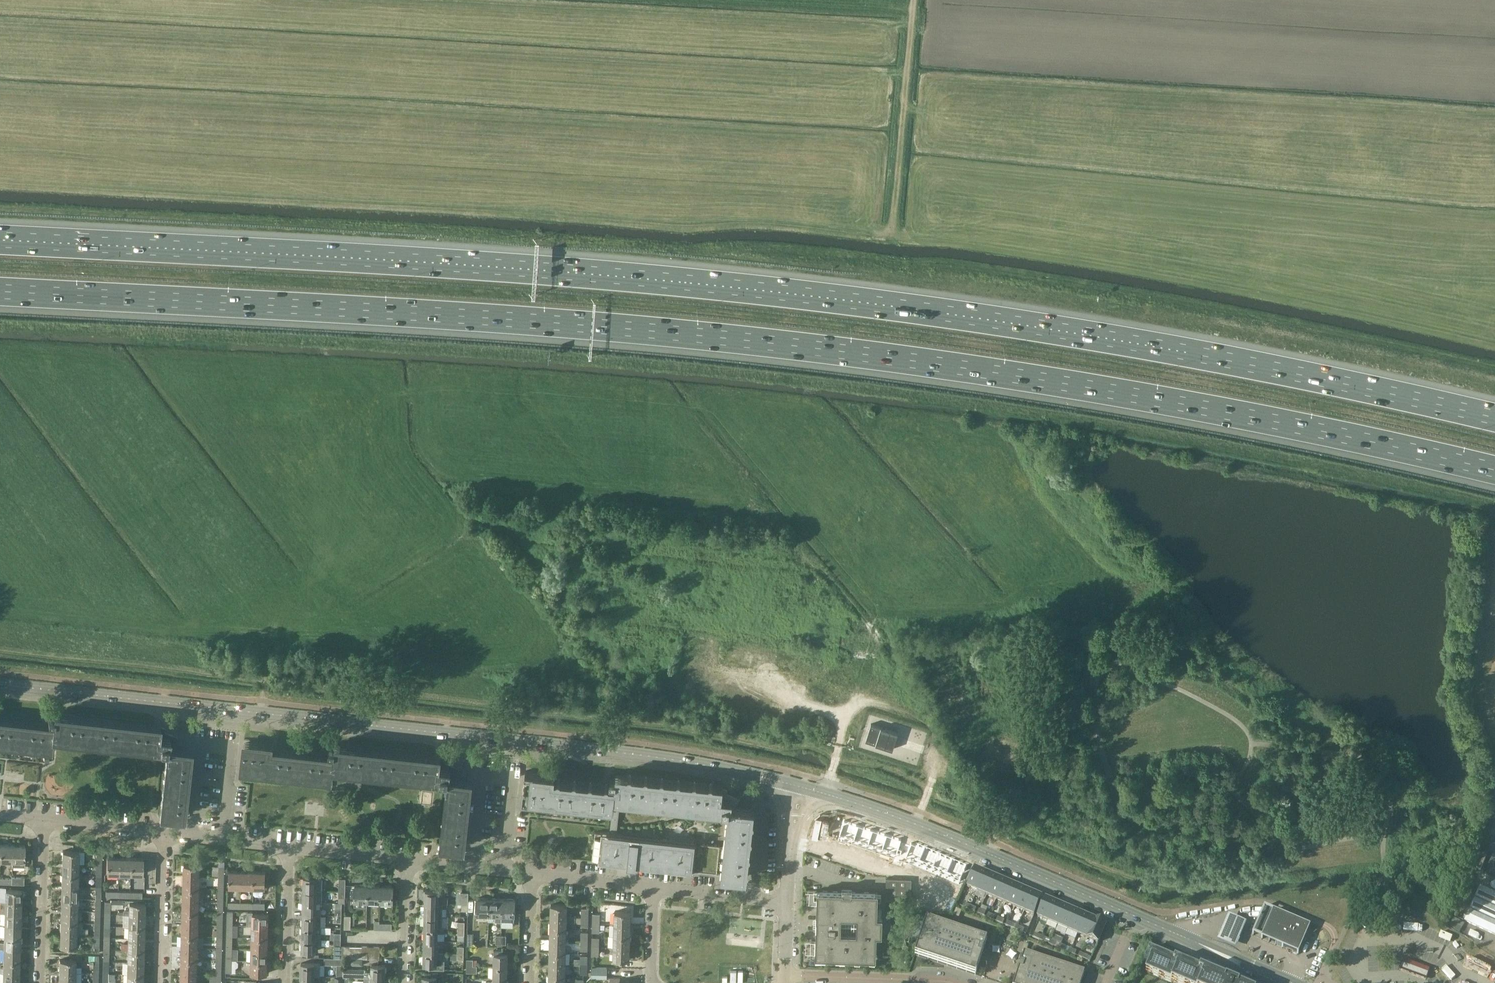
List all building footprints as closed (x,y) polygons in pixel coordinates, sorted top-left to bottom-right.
[(48,716),(48,720),(53,721),(54,721),(54,727),(53,727),(52,736),(52,742),(56,743),(57,737),(167,749),(171,749),(172,749),(175,740),(173,736),(163,732),(165,728),(160,727),(60,716),(60,713),(55,712),(55,716),(54,716),(48,716)] [(51,748),(52,742),(52,736),(53,727),(0,721),(0,743),(51,748)] [(871,724),(865,741),(892,749),(898,732),(871,724)] [(334,751),(333,758),(335,758),(334,767),(333,773),(338,774),(338,768),(448,780),(453,779),(457,771),(455,766),(445,763),(446,759),(442,757),(341,746),(342,743),(335,742),(334,747),(329,746),(329,751),(334,751)] [(245,743),(242,769),(332,779),(333,773),(334,767),(335,758),(333,758),(270,751),(271,746),(245,743)] [(160,814),(181,816),(189,750),(172,749),(171,749),(167,749),(160,814)] [(613,810),(620,811),(621,799),(620,789),(551,782),(552,777),(525,774),(522,800),(613,810)] [(621,783),(620,789),(621,799),(729,811),(734,810),(737,802),(735,797),(726,793),(727,790),(722,788),(622,777),(621,783)] [(441,844),(463,847),(470,781),(453,779),(448,780),(441,844)] [(596,832),(593,859),(628,863),(627,865),(637,866),(637,864),(717,874),(721,846),(617,834),(620,811),(613,810),(610,834),(596,832)] [(722,875),(744,877),(751,812),(734,810),(729,811),(722,875)] [(844,820),(838,838),(895,857),(892,864),(902,867),(904,861),(916,866),(921,868),(959,884),(967,866),(911,842),(910,845),(901,842),(902,839),(844,820)] [(12,860),(12,844),(0,844),(0,860),(12,860)] [(12,844),(12,860),(12,866),(24,866),(24,861),(25,845),(12,844)] [(63,851),(62,863),(78,863),(79,851),(63,851)] [(118,873),(119,857),(107,857),(106,873),(118,873)] [(130,874),(131,858),(119,857),(118,873),(130,874)] [(131,858),(130,874),(143,874),(143,858),(131,858)] [(78,863),(62,863),(62,874),(78,875),(78,863)] [(184,864),(184,876),(200,876),(200,864),(184,864)] [(975,869),(967,887),(977,891),(985,874),(975,869)] [(241,887),(241,871),(230,871),(229,887),(241,887)] [(253,887),(253,871),(241,871),(241,887),(253,887)] [(253,871),(253,887),(265,887),(266,871),(253,871)] [(78,875),(62,874),(62,886),(78,887),(78,875)] [(994,878),(985,874),(977,891),(987,895),(994,878)] [(200,876),(184,876),(183,887),(199,888),(200,876)] [(303,877),(303,890),(322,891),(322,877),(303,877)] [(886,878),(886,894),(887,894),(894,894),(911,894),(911,879),(886,878)] [(1004,882),(994,878),(987,895),(996,899),(1004,882)] [(1013,886),(1004,882),(996,899),(1006,903),(1013,886)] [(368,901),(368,885),(355,885),(355,901),(368,901)] [(380,901),(380,885),(368,885),(368,901),(380,901)] [(380,885),(380,901),(393,901),(394,885),(380,885)] [(78,887),(62,886),(61,898),(77,899),(78,887)] [(1023,890),(1013,886),(1006,903),(1015,907),(1023,890)] [(1480,886),(1464,921),(1494,935),(1494,893),(1480,886)] [(183,899),(199,900),(203,900),(204,888),(199,888),(183,887),(183,899)] [(5,889),(5,901),(21,901),(21,889),(5,889)] [(322,891),(303,890),(303,902),(317,903),(317,902),(322,902),(322,891)] [(425,903),(439,904),(439,891),(425,890),(425,903)] [(1032,894),(1023,890),(1015,907),(1024,911),(1032,894)] [(877,898),(875,898),(875,893),(877,893),(877,892),(817,891),(819,891),(819,896),(817,896),(817,913),(819,913),(819,918),(817,918),(817,928),(816,928),(816,929),(819,929),(819,933),(816,933),(815,956),(816,956),(816,954),(821,954),(821,956),(870,958),(870,956),(875,956),(875,958),(876,934),(881,934),(882,917),(877,916),(877,898)] [(1041,898),(1032,894),(1024,911),(1034,915),(1041,898)] [(77,899),(61,898),(61,910),(77,911),(77,899)] [(199,900),(183,899),(183,911),(199,912),(199,900)] [(490,915),(490,899),(477,899),(477,915),(490,915)] [(502,921),(502,899),(490,899),(490,915),(490,916),(495,916),(495,921),(502,921)] [(515,899),(502,899),(502,921),(515,921),(515,899)] [(1055,904),(1045,899),(1038,917),(1048,921),(1055,904)] [(21,913),(21,901),(5,901),(0,901),(0,912),(5,913),(21,913)] [(123,914),(129,914),(145,915),(145,903),(129,902),(129,910),(123,910),(123,914)] [(303,914),(321,915),(321,910),(316,910),(317,903),(303,902),(303,914)] [(447,904),(439,904),(425,903),(425,915),(438,916),(442,916),(442,908),(447,908),(447,904)] [(1065,908),(1055,904),(1048,921),(1058,926),(1065,908)] [(551,917),(567,917),(567,905),(551,905),(551,917)] [(1310,927),(1264,907),(1252,935),(1286,949),(1286,950),(1292,952),(1294,953),(1294,952),(1298,954),(1301,948),(1304,941),(1310,927)] [(1075,912),(1065,908),(1058,926),(1068,930),(1075,912)] [(77,911),(61,910),(61,922),(77,923),(77,911)] [(199,912),(183,911),(182,923),(199,924),(199,912)] [(247,925),(252,925),(268,925),(269,913),(253,913),(253,911),(247,911),(247,925)] [(614,924),(630,925),(631,913),(615,912),(614,924)] [(1085,917),(1075,912),(1068,930),(1078,934),(1085,917)] [(4,924),(21,924),(21,913),(5,913),(4,924)] [(145,915),(129,914),(128,926),(144,927),(145,915)] [(302,926),(316,927),(321,927),(321,915),(303,914),(302,926)] [(424,927),(438,928),(442,928),(442,916),(438,916),(425,915),(424,927)] [(567,917),(551,917),(550,929),(566,929),(566,923),(575,923),(575,917),(567,917)] [(1095,921),(1085,917),(1078,934),(1088,939),(1095,921)] [(1217,942),(1236,951),(1247,925),(1228,917),(1217,942)] [(1105,925),(1095,921),(1088,939),(1098,943),(1105,925)] [(77,923),(61,922),(60,934),(76,935),(77,923)] [(199,924),(182,923),(182,935),(198,935),(199,924)] [(4,936),(20,936),(21,924),(4,924),(4,936)] [(614,936),(630,937),(630,925),(614,924),(614,936)] [(268,925),(252,925),(252,937),(268,937),(268,925)] [(929,925),(919,953),(968,969),(978,941),(929,925)] [(144,927),(128,926),(128,938),(144,939),(144,927)] [(316,927),(302,926),(302,939),(321,939),(321,933),(316,933),(316,927)] [(424,940),(438,940),(438,928),(424,927),(424,940)] [(566,929),(550,929),(550,941),(566,941),(566,929)] [(76,935),(60,934),(60,946),(76,947),(76,935)] [(198,935),(182,935),(182,947),(198,947),(198,935)] [(4,936),(4,942),(0,942),(0,948),(4,948),(20,949),(20,936),(4,936)] [(630,937),(614,936),(614,948),(630,949),(630,937)] [(268,937),(252,937),(252,949),(268,949),(268,937)] [(144,939),(128,938),(128,950),(144,951),(144,939)] [(321,945),(321,939),(302,939),(302,951),(315,951),(316,945),(321,945)] [(982,939),(977,954),(982,956),(987,941),(982,939)] [(424,952),(437,952),(438,940),(424,940),(424,952)] [(566,941),(550,941),(550,952),(566,953),(566,941)] [(198,947),(182,947),(182,959),(198,959),(198,947)] [(20,949),(4,948),(4,959),(20,960),(20,949)] [(629,961),(630,949),(614,948),(613,960),(629,961)] [(268,949),(252,949),(252,961),(268,961),(268,949)] [(144,951),(128,950),(127,962),(144,962),(144,951)] [(494,967),(507,967),(508,954),(502,954),(503,950),(494,950),(494,954),(494,967)] [(1148,963),(1146,968),(1152,971),(1151,974),(1159,977),(1160,974),(1165,976),(1164,979),(1172,982),(1173,980),(1178,982),(1177,982),(1219,982),(1154,955),(1155,952),(1149,950),(1147,953),(1152,955),(1148,963)] [(445,952),(437,952),(437,953),(424,952),(423,964),(430,965),(429,969),(444,969),(445,952)] [(566,953),(550,952),(549,964),(565,965),(566,953)] [(1024,953),(1019,968),(1025,970),(1030,955),(1024,953)] [(336,977),(343,977),(343,965),(343,958),(325,958),(324,964),(337,965),(336,977)] [(20,960),(4,959),(3,971),(19,972),(20,960)] [(198,959),(182,959),(181,971),(197,971),(198,959)] [(1024,982),(1078,982),(1080,975),(1034,960),(1032,959),(1024,982)] [(59,972),(75,972),(81,972),(81,967),(75,967),(76,960),(60,960),(59,972)] [(268,961),(252,961),(251,973),(267,973),(268,961)] [(144,962),(127,962),(127,974),(143,974),(144,962)] [(301,963),(301,976),(320,976),(320,963),(301,963)] [(565,965),(549,964),(549,976),(565,977),(565,965)] [(343,977),(349,977),(364,977),(385,978),(385,965),(372,965),(371,971),(365,971),(365,968),(343,968),(343,977)] [(493,979),(507,979),(507,967),(494,967),(493,979)] [(606,977),(607,967),(591,967),(591,977),(606,977)] [(3,971),(3,982),(8,982),(19,982),(19,972),(3,971)] [(181,971),(181,982),(194,982),(197,982),(197,971),(181,971)] [(59,972),(59,982),(82,982),(82,972),(81,972),(75,972),(59,972)] [(127,974),(127,982),(143,982),(143,974),(127,974)]
